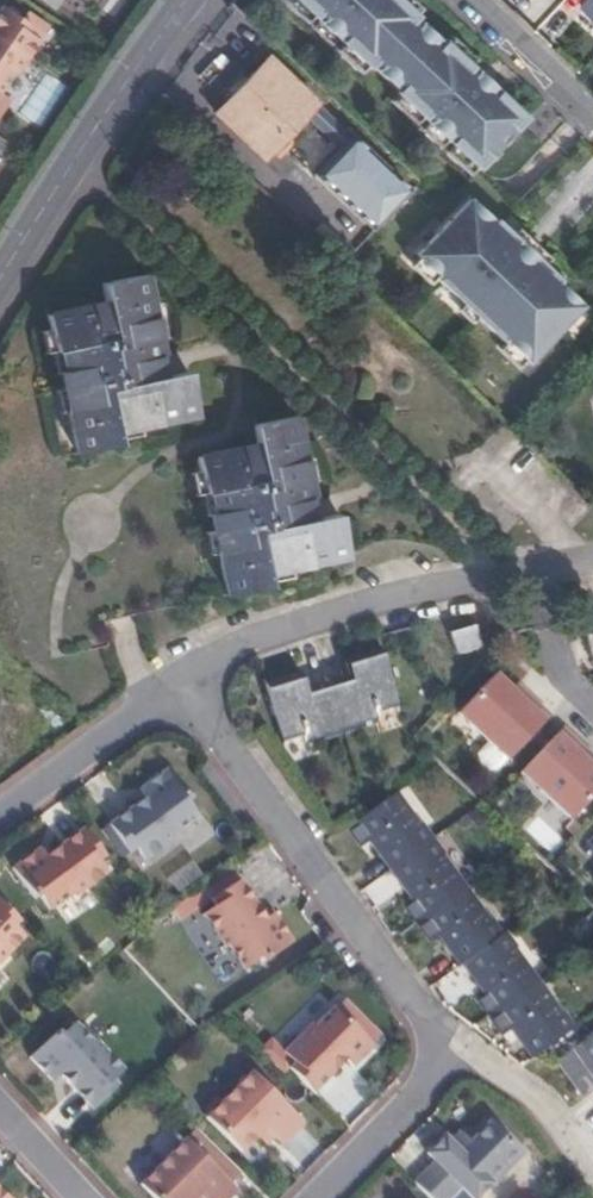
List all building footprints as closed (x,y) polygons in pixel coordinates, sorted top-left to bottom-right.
[(361,66),(364,63),(397,94),(395,97),(477,173),(525,121),(442,45),(440,48),(407,17),(409,14),(393,0),(289,0),(361,66)] [(3,4),(0,9),(0,87),(13,68),(17,71),(39,39),(27,32),(33,24),(3,4)] [(270,59),(217,115),(266,161),(308,118),(342,151),(317,176),(374,230),(409,192),(353,138),(352,139),(318,107),(319,105),(270,59)] [(40,125),(63,84),(45,74),(22,114),(40,125)] [(494,226),(469,203),(416,260),(442,283),(439,285),(504,345),(506,342),(532,365),(584,308),(558,285),(561,283),(496,224),(494,226)] [(167,355),(151,274),(109,283),(114,302),(52,315),(59,349),(69,346),(74,368),(66,370),(84,452),(125,444),(122,429),(201,413),(192,372),(164,377),(159,357),(167,355)] [(313,499),(296,418),(255,426),(260,447),(200,459),(207,492),(215,490),(221,513),(214,514),(231,595),(274,587),(270,571),(351,553),(342,514),(313,520),(309,500),(313,499)] [(483,644),(476,621),(455,627),(461,650),(483,644)] [(354,686),(331,692),(342,731),(371,724),(369,714),(397,706),(382,652),(348,663),(354,686)] [(342,731),(331,692),(312,698),(304,674),(267,685),(283,739),(306,732),(309,741),(342,731)] [(499,677),(462,715),(509,764),(553,720),(521,688),(515,693),(499,677)] [(566,733),(522,776),(570,824),(592,802),(592,772),(592,771),(592,770),(592,760),(566,733)] [(490,744),(475,755),(489,774),(504,763),(490,744)] [(197,818),(163,771),(138,790),(146,801),(109,827),(134,863),(197,818)] [(371,838),(391,866),(430,837),(416,819),(413,821),(391,792),(366,808),(364,810),(345,825),(360,845),(371,838)] [(546,852),(561,841),(541,813),(526,824),(546,852)] [(113,872),(78,822),(20,863),(54,912),(113,872)] [(401,901),(416,920),(461,887),(439,858),(443,855),(430,837),(391,866),(412,893),(401,901)] [(285,941),(239,880),(194,913),(241,974),(285,941)] [(462,962),(465,959),(501,932),(486,912),(482,916),(461,887),(416,920),(431,940),(441,932),(462,962)] [(0,902),(0,963),(31,933),(0,902)] [(472,993),(487,1013),(535,978),(512,947),(515,944),(504,930),(501,932),(465,959),(484,984),(472,993)] [(534,1054),(574,1025),(560,1006),(556,1008),(535,978),(487,1013),(503,1034),(514,1026),(534,1054)] [(369,1045),(327,1001),(274,1052),(316,1096),(369,1045)] [(126,1079),(73,1021),(32,1057),(85,1116),(126,1079)] [(557,1059),(583,1095),(592,1087),(592,1033),(557,1059)] [(302,1122),(248,1068),(203,1113),(257,1167),(302,1122)] [(424,1151),(434,1161),(413,1181),(429,1197),(485,1197),(526,1159),(485,1116),(464,1135),(453,1123),(424,1151)] [(193,1129),(140,1176),(160,1197),(229,1197),(243,1186),(193,1129)] [(0,1183),(0,1197),(14,1197),(0,1183)]
